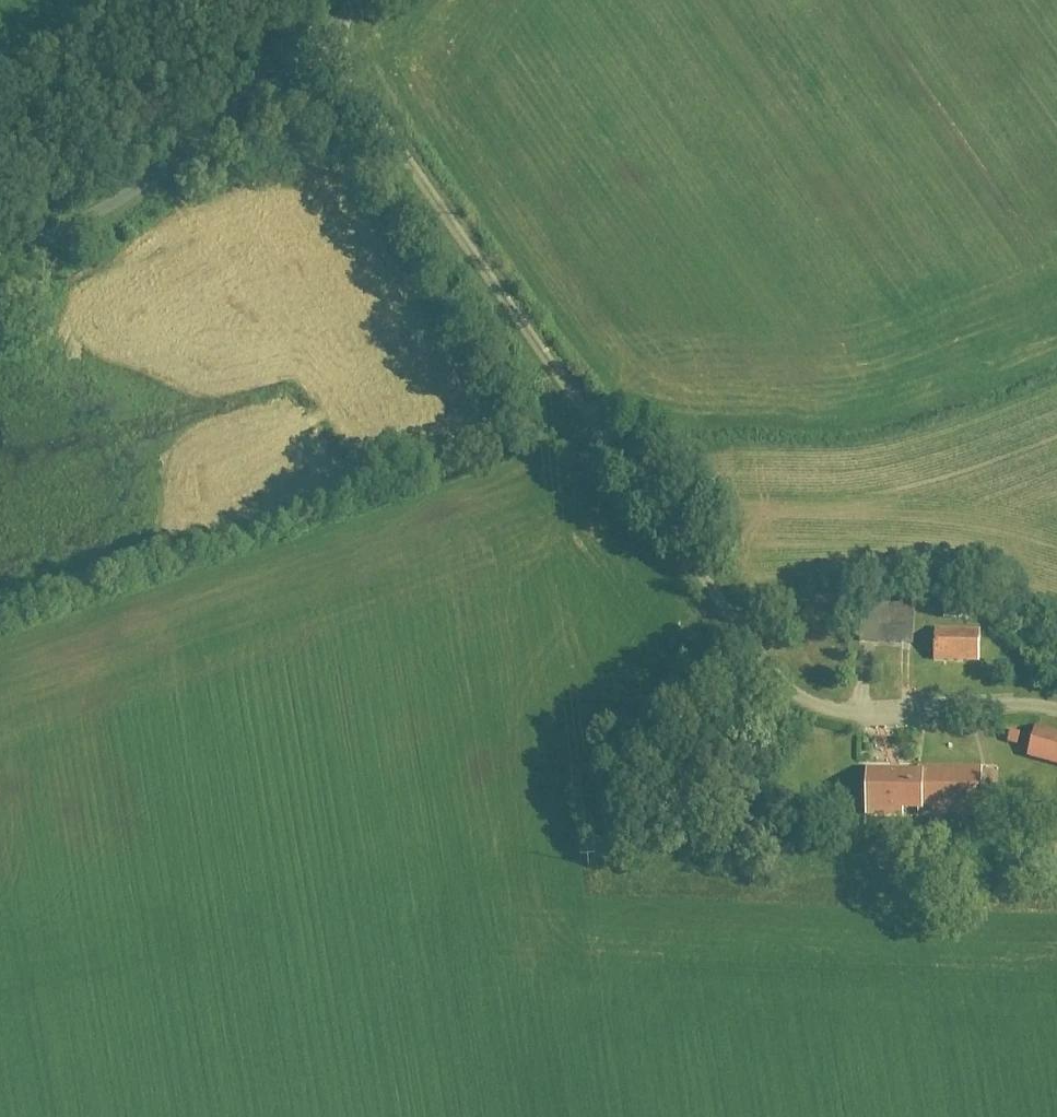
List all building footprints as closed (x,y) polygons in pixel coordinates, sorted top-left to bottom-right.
[(858,600),(855,649),(909,652),(912,603),(858,600)] [(935,628),(936,668),(978,667),(977,627),(935,628)] [(1022,761),(1056,772),(1056,733),(1032,726),(1022,761)] [(862,822),(976,819),(975,769),(860,772),(862,822)]
